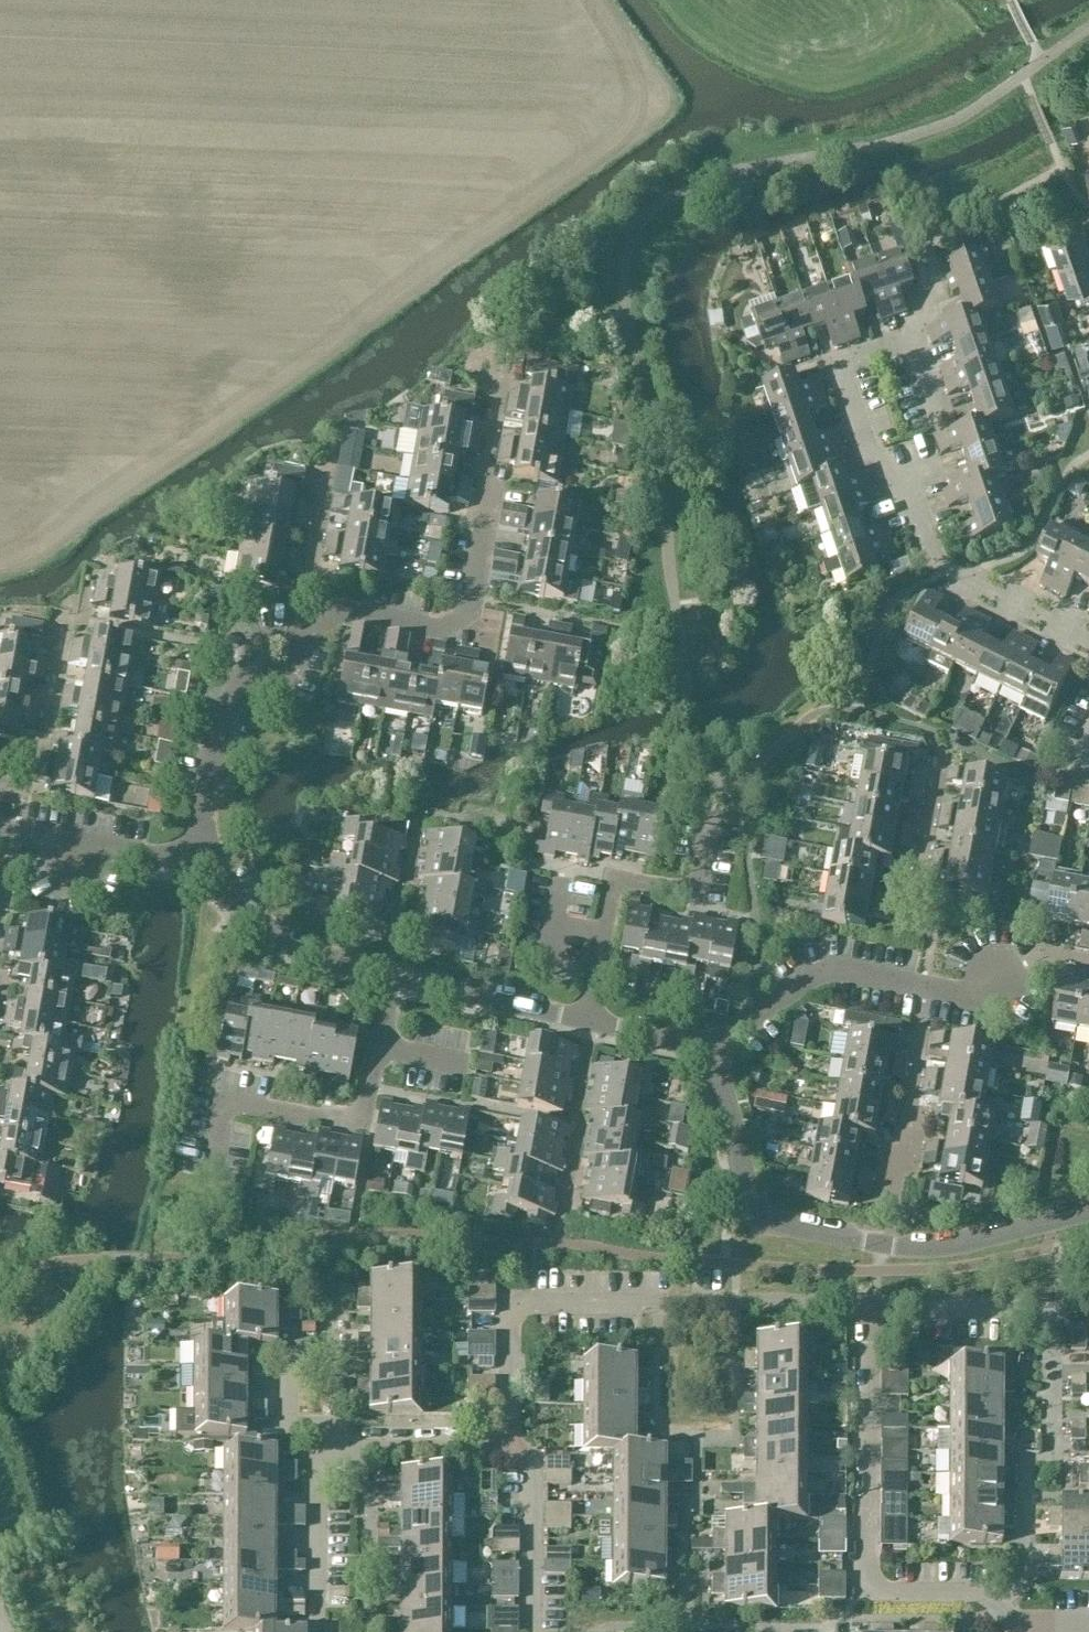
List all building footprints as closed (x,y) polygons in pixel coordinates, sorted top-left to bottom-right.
[(1061,261),(1088,252),(1088,237),(1083,224),(1052,235),(1061,261)] [(953,298),(961,296),(960,295),(992,284),(984,259),(989,258),(985,245),(968,250),(972,261),(951,269),(956,282),(949,284),(953,298)] [(1088,281),(1088,252),(1061,261),(1069,287),(1088,281)] [(903,257),(877,266),(894,318),(907,313),(900,293),(914,289),(903,257)] [(882,322),(894,318),(877,266),(851,274),(854,284),(855,284),(863,306),(864,306),(875,302),(882,322)] [(854,284),(830,292),(848,344),(860,340),(854,320),(867,316),(864,306),(863,306),(855,284),(854,284)] [(980,316),(981,317),(1001,310),(992,284),(960,295),(961,296),(964,307),(944,314),(948,325),(949,327),(980,316)] [(830,292),(805,301),(816,333),(828,329),(835,349),(848,344),(830,292)] [(805,301),(780,309),(798,361),(810,357),(804,337),(816,333),(805,301)] [(785,366),(798,361),(780,309),(754,318),(765,350),(778,346),(785,366)] [(1063,311),(1053,314),(1060,336),(1070,333),(1063,311)] [(953,339),(957,351),(989,341),(981,317),(980,316),(949,327),(948,325),(928,332),(933,346),(953,339)] [(941,370),(945,383),(997,366),(989,341),(957,351),(961,364),(941,370)] [(509,392),(507,404),(570,415),(578,370),(568,368),(550,364),(551,357),(530,353),(529,360),(527,360),(525,375),(532,376),(528,396),(509,392)] [(1079,367),(1088,393),(1088,397),(1088,363),(1079,367)] [(1006,391),(997,366),(945,383),(950,396),(970,389),(974,402),(1006,391)] [(765,389),(774,415),(826,397),(821,384),(801,391),(797,378),(765,389)] [(1015,418),(1006,391),(974,402),(978,415),(958,421),(962,433),(963,434),(990,425),(990,426),(1015,418)] [(422,411),(417,435),(480,447),(482,435),(463,432),(467,412),(474,413),(476,399),(445,393),(443,408),(447,409),(445,415),(422,411)] [(774,415),(782,440),(814,429),(810,417),(830,410),(826,397),(774,415)] [(524,419),(522,431),(566,439),(570,415),(507,404),(505,416),(524,419)] [(962,449),(966,461),(998,450),(990,426),(990,425),(963,434),(962,433),(937,442),(942,456),(962,449)] [(814,429),(782,440),(791,465),(843,447),(838,435),(818,441),(814,429)] [(566,439),(522,431),(519,443),(501,439),(499,451),(561,462),(566,439)] [(417,435),(413,459),(457,467),(459,455),(477,458),(480,447),(417,435)] [(847,460),(843,447),(791,465),(799,491),(814,486),(814,485),(831,479),(831,478),(827,467),(847,460)] [(950,480),(954,492),(955,493),(997,479),(997,480),(1007,476),(998,450),(966,461),(970,473),(950,480)] [(557,486),(561,462),(499,451),(497,463),(515,466),(513,478),(557,486)] [(409,482),(471,494),(473,482),(455,479),(457,467),(413,459),(409,482)] [(275,489),(294,494),(295,486),(303,487),(306,473),(275,467),(272,482),(276,482),(275,489)] [(814,486),(823,510),(875,493),(870,480),(850,487),(846,473),(831,478),(831,479),(814,485),(814,486)] [(969,502),(973,515),(1005,504),(997,480),(997,479),(955,493),(954,492),(945,495),(949,509),(969,502)] [(469,505),(471,494),(409,482),(404,506),(448,514),(450,502),(469,505)] [(295,494),(294,494),(275,489),(251,485),(247,509),(291,517),(293,507),(295,494)] [(823,510),(831,535),(863,524),(859,512),(879,506),(875,493),(823,510)] [(349,516),(347,527),(391,535),(395,511),(333,500),(330,512),(349,516)] [(534,512),(515,509),(513,521),(576,532),(580,508),(536,500),(534,512)] [(1014,530),(1005,504),(973,515),(977,527),(957,533),(962,547),(1014,530)] [(800,505),(783,518),(792,530),(809,516),(800,505)] [(311,510),(293,507),(291,517),(309,521),(311,510)] [(309,521),(291,517),(247,509),(243,532),(286,541),(288,529),(307,532),(309,521)] [(431,532),(448,533),(449,520),(432,518),(431,532)] [(513,521),(511,532),(530,536),(527,547),(571,555),(576,532),(513,521)] [(1054,592),(1078,543),(1082,535),(1058,523),(1039,561),(1051,567),(1042,586),(1054,592)] [(863,524),(831,535),(839,560),(891,543),(887,530),(867,537),(863,524)] [(391,535),(347,527),(345,539),(326,536),(324,547),(386,559),(391,535)] [(238,556),(301,567),(303,556),(284,552),(286,541),(243,532),(238,556)] [(891,543),(839,560),(824,565),(825,568),(821,570),(824,578),(828,576),(828,577),(844,572),(848,586),(880,576),(876,562),(896,556),(891,543)] [(1087,585),(1088,581),(1088,549),(1078,543),(1054,592),(1066,598),(1076,579),(1087,585)] [(382,583),(386,559),(324,547),(322,559),(340,562),(338,575),(358,578),(358,579),(362,579),(382,583)] [(507,556),(507,557),(505,567),(567,579),(571,555),(527,547),(525,559),(507,556)] [(298,579),(301,567),(238,556),(234,580),(253,584),(258,585),(258,584),(278,588),(280,576),(298,579)] [(97,583),(95,595),(157,606),(161,582),(160,581),(162,573),(121,565),(119,574),(118,574),(115,586),(97,583)] [(505,567),(503,579),(521,582),(519,595),(539,598),(538,599),(543,600),(543,599),(563,603),(567,579),(505,567)] [(932,654),(946,624),(935,618),(944,600),(931,593),(907,642),(932,654)] [(157,606),(95,595),(93,606),(111,609),(109,622),(128,625),(128,626),(133,627),(133,626),(153,630),(157,606)] [(950,676),(955,666),(980,617),(967,611),(958,630),(946,624),(932,654),(927,664),(950,676)] [(502,678),(526,683),(534,639),(522,637),(526,618),(513,616),(502,678)] [(980,617),(955,666),(979,678),(994,648),(982,642),(992,623),(980,617)] [(47,673),(49,662),(31,659),(34,639),(41,640),(44,625),(13,620),(10,635),(14,635),(13,642),(0,640),(0,665),(47,673)] [(550,687),(561,625),(549,623),(546,641),(534,639),(526,683),(550,687)] [(573,627),(561,625),(550,687),(574,692),(578,668),(585,669),(584,673),(599,676),(605,645),(590,642),(589,649),(569,646),(573,627)] [(229,628),(225,642),(239,646),(243,632),(229,628)] [(73,642),(71,653),(133,665),(137,641),(118,637),(118,636),(113,636),(94,633),(91,645),(73,642)] [(1005,654),(994,648),(979,678),(1003,690),(1027,641),(1015,635),(1005,654)] [(1039,647),(1027,641),(1003,690),(1026,701),(1041,671),(1030,665),(1039,647)] [(337,704),(361,708),(369,665),(357,663),(361,644),(348,642),(337,704)] [(396,651),(384,648),(381,667),(369,665),(361,708),(384,713),(396,651)] [(457,713),(468,651),(457,648),(454,667),(442,665),(434,708),(435,708),(457,713)] [(404,671),(407,653),(396,651),(384,713),(408,717),(416,673),(404,671)] [(480,653),(468,651),(457,713),(482,717),(485,698),(486,693),(489,673),(477,671),(480,653)] [(87,668),(85,680),(129,688),(133,665),(71,653),(69,665),(87,668)] [(432,722),(435,708),(434,708),(442,665),(443,659),(431,657),(428,676),(416,673),(408,717),(432,722)] [(1041,671),(1026,701),(1021,712),(1046,724),(1075,665),(1062,658),(1053,677),(1041,671)] [(24,694),(27,682),(45,685),(47,673),(0,665),(0,689),(24,694)] [(64,689),(62,700),(124,712),(129,688),(85,680),(83,692),(64,689)] [(38,720),(41,709),(22,705),(24,694),(0,689),(0,713),(38,720)] [(124,712),(62,700),(60,712),(79,715),(76,727),(120,735),(124,712)] [(38,720),(0,713),(0,738),(16,741),(18,728),(36,732),(38,720)] [(53,748),(59,749),(59,748),(102,756),(102,757),(115,759),(120,735),(76,727),(74,739),(56,736),(53,748)] [(850,734),(848,750),(867,753),(870,737),(850,734)] [(870,738),(862,784),(924,795),(926,784),(908,780),(911,761),(918,762),(921,747),(870,738)] [(98,779),(102,757),(102,756),(59,748),(59,749),(57,760),(38,757),(36,768),(98,779)] [(94,804),(98,779),(36,768),(34,780),(52,783),(50,796),(70,799),(70,800),(74,800),(94,804)] [(965,786),(963,798),(1007,805),(1011,781),(949,770),(946,783),(965,786)] [(104,797),(115,799),(118,774),(108,772),(104,797)] [(1070,806),(1070,805),(1074,782),(1074,780),(1060,777),(1055,803),(1070,806)] [(152,805),(167,807),(170,782),(155,780),(152,805)] [(1074,782),(1070,805),(1088,808),(1088,785),(1074,782)] [(862,784),(857,807),(901,815),(903,804),(922,807),(924,795),(862,784)] [(555,856),(566,858),(574,813),(562,810),(564,798),(559,797),(560,794),(548,792),(547,795),(545,795),(541,815),(551,816),(543,858),(554,860),(555,856)] [(589,810),(588,815),(588,816),(596,817),(588,859),(589,859),(599,861),(599,857),(611,859),(612,856),(611,856),(619,814),(618,814),(606,812),(608,799),(589,796),(587,809),(589,810)] [(1007,805),(963,798),(961,810),(942,806),(940,818),(1002,829),(1007,805)] [(622,854),(634,856),(642,811),(619,807),(618,814),(619,814),(611,856),(612,856),(622,858),(622,854)] [(853,831),(916,842),(918,831),(899,827),(901,815),(857,807),(853,831)] [(664,815),(642,811),(634,856),(645,858),(644,862),(655,864),(664,815)] [(588,816),(588,815),(574,813),(566,858),(577,860),(576,864),(588,866),(589,859),(588,859),(596,817),(588,816)] [(956,833),(954,845),(998,852),(1002,829),(940,818),(938,829),(956,833)] [(353,855),(398,862),(400,851),(404,852),(406,841),(365,834),(367,824),(347,820),(343,839),(356,842),(353,855)] [(913,854),(916,842),(853,831),(849,854),(893,862),(895,850),(913,854)] [(428,846),(426,858),(471,866),(475,844),(427,835),(425,846),(428,846)] [(1040,839),(1036,860),(1057,865),(1062,843),(1040,839)] [(998,852),(954,845),(952,856),(934,853),(932,865),(994,876),(998,852)] [(898,863),(893,862),(849,854),(836,851),(832,875),(875,883),(877,872),(896,875),(898,863)] [(332,863),(330,873),(392,883),(392,884),(398,885),(400,874),(396,873),(398,862),(353,855),(351,869),(345,868),(346,865),(332,863)] [(468,880),(469,880),(471,866),(426,858),(424,869),(420,868),(418,879),(425,881),(425,880),(466,888),(468,880)] [(989,900),(994,876),(932,865),(930,876),(948,880),(946,892),(965,896),(970,897),(989,900)] [(341,884),(339,897),(384,904),(386,893),(390,894),(392,884),(392,883),(330,873),(329,881),(341,884)] [(827,899),(890,910),(892,899),(873,895),(875,883),(832,875),(827,899)] [(474,881),(469,880),(468,880),(466,888),(425,880),(425,881),(423,890),(427,891),(425,902),(470,911),(472,898),(484,900),(488,881),(474,879),(474,881)] [(1060,926),(1072,928),(1080,884),(1056,880),(1045,942),(1057,944),(1060,926)] [(1088,950),(1088,886),(1080,884),(1072,928),(1084,930),(1080,949),(1088,950)] [(384,904),(339,897),(335,919),(384,927),(386,916),(382,915),(384,904)] [(888,922),(890,910),(827,899),(823,923),(843,926),(842,927),(847,928),(847,927),(867,931),(869,918),(888,922)] [(419,913),(417,923),(458,931),(457,939),(458,939),(463,940),(463,942),(476,945),(480,926),(467,923),(470,911),(425,902),(423,914),(419,913)] [(620,954),(635,956),(642,957),(650,915),(651,915),(651,913),(639,910),(640,907),(629,905),(620,954)] [(661,917),(651,915),(650,915),(642,957),(635,956),(634,961),(631,961),(629,974),(648,978),(650,966),(663,968),(671,923),(660,921),(661,917)] [(693,966),(693,967),(707,969),(716,924),(705,922),(705,918),(694,916),(693,923),(694,923),(686,965),(693,966)] [(692,972),(693,967),(693,966),(686,965),(694,923),(693,923),(683,921),(682,925),(671,923),(663,968),(676,970),(673,982),(692,986),(695,972),(692,972)] [(7,931),(5,943),(67,954),(71,930),(28,922),(25,934),(7,931)] [(417,923),(414,922),(412,934),(408,933),(406,944),(455,953),(458,939),(457,939),(458,931),(417,923)] [(716,924),(707,969),(706,979),(728,983),(739,924),(728,922),(727,926),(716,924)] [(67,954),(5,943),(3,954),(21,958),(19,969),(63,977),(67,954)] [(1053,1028),(1078,1032),(1086,989),(1074,987),(1077,968),(1065,966),(1053,1028)] [(76,979),(63,977),(19,969),(14,968),(11,980),(30,983),(28,995),(71,1003),(76,979)] [(1086,989),(1078,1032),(1088,1035),(1088,990),(1086,989)] [(71,1003),(28,995),(26,1007),(7,1004),(5,1015),(67,1027),(71,1003)] [(252,1061),(263,1063),(271,1014),(259,1012),(261,1000),(242,996),(239,1010),(242,1010),(241,1015),(241,1016),(248,1018),(242,1055),(242,1056),(253,1057),(252,1061)] [(306,1021),(293,1018),(285,1063),(296,1065),(295,1069),(305,1071),(306,1071),(313,1029),(321,1031),(321,1030),(322,1025),(325,1025),(327,1012),(308,1008),(306,1021)] [(241,1016),(241,1015),(226,1013),(218,1062),(229,1064),(229,1060),(241,1062),(242,1056),(242,1055),(248,1018),(241,1016)] [(849,1029),(843,1060),(905,1071),(908,1060),(889,1056),(893,1037),(899,1038),(902,1023),(845,1013),(842,1027),(849,1029)] [(274,1061),(285,1063),(293,1018),(271,1014),(263,1063),(273,1065),(274,1061)] [(810,1043),(812,1015),(797,1014),(795,1041),(810,1043)] [(21,1030),(19,1042),(76,1052),(78,1040),(65,1038),(67,1027),(5,1015),(3,1027),(21,1030)] [(316,1076),(327,1078),(335,1033),(321,1030),(321,1031),(313,1029),(306,1071),(305,1071),(304,1078),(315,1080),(316,1076)] [(357,1037),(335,1033),(327,1078),(338,1080),(338,1084),(348,1086),(357,1037)] [(948,1051),(946,1062),(990,1071),(994,1046),(932,1035),(930,1047),(948,1051)] [(19,1042),(14,1041),(12,1053),(30,1056),(28,1068),(72,1076),(76,1052),(19,1042)] [(530,1042),(525,1064),(570,1072),(572,1061),(576,1061),(578,1051),(530,1042)] [(843,1060),(839,1084),(883,1092),(885,1080),(903,1083),(905,1071),(843,1060)] [(925,1071),(923,1082),(986,1094),(990,1071),(946,1062),(944,1074),(925,1071)] [(525,1064),(521,1085),(570,1094),(572,1084),(568,1083),(570,1072),(525,1064)] [(67,1100),(72,1076),(28,1068),(26,1080),(7,1076),(5,1089),(11,1089),(54,1097),(54,1098),(67,1100)] [(593,1091),(638,1099),(642,1077),(593,1068),(591,1079),(595,1079),(593,1091)] [(986,1094),(923,1082),(921,1094),(940,1097),(938,1109),(981,1117),(986,1094)] [(839,1084),(835,1107),(897,1118),(899,1107),(881,1103),(883,1092),(839,1084)] [(569,1105),(570,1094),(521,1085),(517,1107),(563,1116),(565,1104),(569,1105)] [(761,1087),(758,1103),(789,1109),(793,1093),(761,1087)] [(54,1098),(54,1097),(11,1089),(9,1101),(0,1099),(0,1111),(50,1120),(54,1098)] [(585,1112),(591,1113),(633,1120),(653,1123),(654,1114),(641,1111),(641,1114),(635,1113),(638,1099),(593,1091),(591,1102),(587,1101),(585,1112)] [(373,1152),(395,1156),(403,1111),(392,1109),(392,1105),(381,1103),(373,1152)] [(425,1154),(439,1157),(447,1112),(436,1110),(437,1106),(426,1104),(424,1111),(425,1111),(418,1152),(425,1154)] [(835,1107),(830,1130),(874,1138),(876,1126),(895,1130),(897,1118),(835,1107)] [(995,1119),(981,1117),(938,1109),(932,1108),(930,1120),(949,1123),(947,1135),(990,1143),(995,1119)] [(414,1113),(403,1111),(395,1156),(407,1158),(405,1170),(424,1174),(427,1160),(424,1160),(425,1154),(418,1152),(425,1111),(424,1111),(415,1109),(414,1113)] [(458,1114),(447,1112),(439,1157),(461,1161),(462,1155),(464,1146),(470,1112),(459,1110),(458,1114)] [(2,1136),(46,1144),(50,1120),(0,1111),(0,1123),(4,1124),(2,1136)] [(591,1113),(590,1123),(593,1124),(591,1135),(636,1143),(639,1131),(651,1133),(653,1123),(633,1120),(591,1113)] [(671,1117),(669,1126),(684,1129),(685,1119),(671,1117)] [(522,1121),(518,1144),(563,1152),(565,1141),(569,1141),(571,1130),(522,1121)] [(880,1139),(874,1138),(830,1130),(817,1127),(813,1152),(857,1160),(859,1148),(878,1151),(880,1139)] [(288,1183),(296,1138),(285,1136),(285,1133),(275,1131),(267,1172),(257,1170),(254,1190),(273,1193),(275,1181),(288,1183)] [(318,1182),(332,1185),(340,1140),(329,1138),(330,1134),(319,1132),(318,1138),(311,1180),(318,1182)] [(583,1157),(590,1158),(590,1157),(651,1168),(653,1158),(640,1156),(639,1159),(634,1158),(636,1143),(591,1135),(589,1146),(585,1146),(583,1157)] [(990,1143),(947,1135),(944,1147),(926,1144),(924,1155),(986,1167),(990,1143)] [(42,1167),(46,1144),(2,1136),(0,1148),(0,1160),(42,1167)] [(317,1188),(318,1182),(311,1180),(318,1138),(308,1137),(307,1140),(296,1138),(288,1183),(301,1186),(298,1198),(317,1202),(320,1188),(317,1188)] [(351,1142),(340,1140),(332,1185),(355,1189),(363,1140),(352,1138),(351,1142)] [(561,1163),(563,1152),(518,1144),(515,1158),(516,1158),(514,1165),(556,1173),(556,1174),(562,1175),(564,1164),(561,1163)] [(464,1146),(462,1155),(473,1157),(475,1148),(464,1146)] [(554,1184),(556,1174),(556,1173),(514,1165),(516,1158),(515,1158),(510,1157),(510,1154),(497,1152),(493,1171),(506,1173),(503,1187),(510,1188),(510,1187),(548,1194),(548,1193),(550,1183),(554,1184)] [(809,1175),(871,1186),(873,1175),(855,1171),(857,1160),(813,1152),(809,1175)] [(982,1191),(986,1167),(924,1155),(922,1167),(940,1170),(937,1190),(930,1189),(927,1203),(958,1209),(961,1194),(957,1193),(958,1187),(982,1191)] [(590,1157),(590,1158),(588,1168),(592,1169),(590,1180),(635,1188),(637,1175),(650,1177),(651,1168),(590,1157)] [(655,1159),(654,1168),(667,1170),(668,1162),(655,1159)] [(42,1167),(0,1160),(0,1185),(23,1189),(25,1179),(45,1183),(41,1204),(55,1207),(62,1170),(42,1167)] [(1041,1193),(1044,1168),(1031,1166),(1027,1192),(1041,1193)] [(672,1173),(671,1182),(689,1185),(690,1176),(672,1173)] [(869,1198),(871,1186),(809,1175),(805,1199),(824,1203),(829,1204),(848,1207),(851,1195),(869,1198)] [(633,1201),(635,1188),(590,1180),(588,1191),(584,1190),(582,1201),(592,1203),(611,1206),(624,1209),(622,1218),(642,1222),(645,1203),(633,1201)] [(555,1195),(548,1193),(548,1194),(510,1187),(510,1188),(508,1200),(495,1198),(492,1217),(512,1220),(513,1211),(528,1213),(526,1223),(546,1227),(548,1217),(555,1218),(557,1207),(553,1206),(555,1195)] [(609,1216),(611,1206),(592,1203),(590,1213),(609,1216)] [(358,1292),(358,1301),(421,1302),(421,1278),(370,1278),(370,1292),(358,1292)] [(469,1302),(495,1302),(495,1289),(469,1289),(469,1302)] [(226,1299),(225,1323),(289,1323),(289,1313),(277,1313),(277,1300),(226,1299)] [(370,1324),(421,1324),(421,1302),(358,1301),(358,1311),(370,1311),(370,1324)] [(495,1315),(495,1302),(469,1302),(469,1314),(495,1315)] [(246,1346),(277,1346),(277,1333),(289,1333),(289,1323),(225,1323),(225,1345),(225,1346),(246,1346)] [(358,1337),(358,1346),(421,1347),(421,1324),(370,1324),(370,1337),(358,1337)] [(1072,1333),(1072,1343),(1085,1343),(1085,1333),(1072,1333)] [(468,1347),(495,1347),(495,1335),(468,1334),(468,1347)] [(744,1352),(744,1362),(807,1362),(807,1339),(756,1339),(756,1352),(744,1352)] [(1085,1343),(1072,1343),(1071,1352),(1085,1352),(1085,1343)] [(195,1345),(195,1368),(246,1368),(246,1346),(225,1346),(225,1345),(195,1345)] [(421,1347),(358,1346),(358,1356),(369,1356),(369,1369),(421,1369),(421,1347)] [(495,1360),(495,1347),(468,1347),(468,1360),(495,1360)] [(253,1368),(267,1368),(267,1359),(253,1359),(253,1368)] [(585,1360),(584,1383),(648,1384),(648,1374),(636,1374),(636,1360),(585,1360)] [(756,1372),(755,1385),(807,1385),(807,1362),(744,1362),(744,1372),(756,1372)] [(951,1362),(951,1386),(1014,1386),(1014,1376),(1003,1376),(1003,1363),(951,1362)] [(195,1368),(194,1391),(246,1391),(246,1368),(195,1368)] [(267,1378),(267,1368),(253,1368),(253,1378),(267,1378)] [(421,1392),(421,1369),(369,1369),(369,1382),(358,1382),(358,1391),(421,1392)] [(881,1373),(881,1385),(908,1385),(908,1373),(881,1373)] [(1071,1378),(1071,1388),(1085,1388),(1085,1378),(1071,1378)] [(468,1392),(494,1392),(495,1380),(468,1379),(468,1392)] [(584,1383),(584,1406),(636,1406),(636,1393),(648,1393),(648,1384),(584,1383)] [(807,1385),(755,1385),(755,1397),(744,1397),(744,1407),(807,1407),(807,1385)] [(908,1385),(881,1385),(881,1398),(907,1398),(908,1385)] [(951,1408),(1002,1408),(1003,1396),(1014,1396),(1014,1386),(951,1386),(951,1408)] [(1085,1388),(1071,1388),(1071,1397),(1085,1397),(1085,1388)] [(246,1413),(246,1391),(194,1391),(194,1413),(246,1413)] [(421,1415),(421,1392),(358,1391),(358,1401),(369,1401),(369,1415),(421,1415)] [(253,1404),(253,1413),(267,1414),(267,1404),(253,1404)] [(584,1428),(647,1429),(647,1419),(636,1419),(636,1406),(584,1406),(584,1428)] [(755,1417),(755,1430),(807,1430),(807,1407),(744,1407),(744,1417),(755,1417)] [(951,1408),(951,1431),(1014,1431),(1014,1421),(1002,1421),(1002,1408),(951,1408)] [(246,1437),(246,1413),(194,1413),(194,1437),(246,1437)] [(267,1414),(253,1413),(253,1423),(267,1423),(267,1414)] [(881,1430),(907,1430),(907,1418),(881,1418),(881,1430)] [(1071,1423),(1071,1433),(1085,1433),(1085,1423),(1071,1423)] [(647,1438),(647,1429),(584,1428),(584,1452),(613,1452),(613,1451),(636,1451),(636,1438),(647,1438)] [(807,1430),(755,1430),(755,1442),(744,1442),(744,1452),(807,1452),(807,1430)] [(907,1443),(907,1430),(881,1430),(881,1443),(907,1443)] [(951,1431),(950,1453),(1002,1453),(1002,1441),(1014,1441),(1014,1431),(951,1431)] [(1085,1433),(1071,1433),(1071,1442),(1085,1442),(1085,1433)] [(881,1443),(881,1453),(907,1453),(907,1443),(881,1443)] [(225,1450),(225,1474),(276,1473),(276,1450),(225,1450)] [(666,1451),(636,1451),(613,1451),(613,1452),(613,1474),(678,1474),(678,1465),(666,1465),(666,1451)] [(807,1475),(807,1452),(744,1452),(744,1462),(755,1462),(755,1475),(807,1475)] [(907,1463),(907,1453),(881,1453),(881,1463),(907,1463)] [(950,1476),(1014,1476),(1014,1466),(1002,1466),(1002,1453),(950,1453),(950,1476)] [(545,1461),(545,1473),(571,1473),(571,1461),(545,1461)] [(907,1475),(907,1463),(881,1463),(881,1475),(907,1475)] [(283,1464),(283,1474),(297,1474),(297,1464),(283,1464)] [(692,1465),(678,1465),(678,1474),(692,1474),(692,1465)] [(1080,1468),(1080,1478),(1088,1478),(1088,1468),(1080,1468)] [(225,1474),(224,1496),(276,1496),(276,1473),(225,1474)] [(389,1487),(388,1497),(452,1497),(452,1474),(400,1473),(400,1487),(389,1487)] [(571,1473),(545,1473),(544,1486),(571,1486),(571,1473)] [(297,1474),(283,1474),(283,1483),(297,1484),(297,1474)] [(613,1474),(613,1496),(666,1497),(666,1484),(677,1484),(678,1474),(613,1474)] [(807,1497),(807,1475),(755,1475),(755,1487),(743,1487),(743,1497),(807,1497)] [(907,1488),(907,1475),(881,1475),(881,1488),(907,1488)] [(950,1476),(950,1498),(1002,1498),(1002,1486),(1014,1486),(1014,1476),(950,1476)] [(1080,1478),(1080,1487),(1088,1487),(1088,1478),(1080,1478)] [(276,1509),(276,1496),(224,1496),(224,1519),(296,1519),(297,1509),(276,1509)] [(613,1496),(613,1519),(677,1519),(677,1510),(666,1509),(666,1497),(613,1496)] [(452,1497),(388,1497),(388,1506),(400,1506),(400,1519),(452,1520),(452,1497)] [(806,1521),(807,1497),(743,1497),(743,1507),(755,1507),(755,1519),(755,1520),(776,1520),(776,1521),(806,1521)] [(950,1521),(1013,1521),(1013,1511),(1002,1511),(1002,1498),(950,1498),(950,1521)] [(1049,1520),(1088,1521),(1088,1500),(1061,1500),(1061,1511),(1049,1510),(1049,1520)] [(499,1502),(484,1501),(484,1517),(499,1518),(499,1502)] [(544,1506),(544,1518),(571,1518),(571,1506),(544,1506)] [(880,1508),(880,1520),(907,1521),(907,1508),(880,1508)] [(571,1518),(544,1518),(544,1531),(571,1531),(571,1518)] [(224,1519),(224,1541),(276,1541),(276,1528),(296,1528),(296,1519),(224,1519)] [(465,1520),(452,1520),(400,1519),(400,1532),(388,1532),(388,1542),(452,1542),(465,1542),(465,1520)] [(613,1519),(613,1541),(665,1542),(666,1529),(677,1529),(677,1519),(613,1519)] [(776,1543),(776,1521),(776,1520),(755,1520),(755,1519),(724,1519),(724,1533),(713,1533),(713,1542),(776,1543)] [(907,1521),(880,1520),(880,1533),(907,1533),(907,1521)] [(1060,1540),(1088,1540),(1088,1521),(1049,1520),(1049,1530),(1061,1530),(1060,1540)] [(819,1521),(819,1543),(846,1543),(846,1521),(819,1521)] [(1013,1531),(1013,1521),(950,1521),(950,1544),(1002,1544),(1002,1531),(1013,1531)] [(492,1542),(519,1542),(519,1530),(492,1530),(492,1542)] [(1060,1540),(1060,1550),(1049,1550),(1049,1560),(1088,1560),(1088,1540),(1060,1540)] [(224,1541),(224,1564),(276,1563),(276,1541),(224,1541)] [(613,1564),(677,1564),(677,1555),(665,1555),(665,1542),(613,1541),(613,1564)] [(452,1542),(388,1542),(388,1551),(400,1551),(400,1564),(451,1564),(452,1542)] [(518,1555),(519,1542),(492,1542),(492,1555),(518,1555)] [(724,1552),(724,1565),(776,1565),(776,1543),(713,1542),(713,1552),(724,1552)] [(846,1543),(819,1543),(819,1556),(845,1556),(846,1543)] [(544,1551),(544,1563),(570,1564),(570,1551),(544,1551)] [(283,1564),(296,1564),(296,1554),(283,1554),(283,1564)] [(1049,1560),(1049,1570),(1060,1570),(1060,1581),(1088,1581),(1088,1560),(1049,1560)] [(224,1564),(224,1586),(276,1586),(276,1563),(224,1564)] [(570,1564),(544,1563),(544,1576),(570,1576),(570,1564)] [(296,1573),(296,1564),(283,1564),(283,1573),(296,1573)] [(451,1587),(451,1564),(400,1564),(400,1577),(388,1577),(388,1587),(451,1587)] [(677,1574),(677,1564),(613,1564),(613,1587),(665,1588),(665,1574),(677,1574)] [(824,1575),(847,1574),(847,1564),(824,1564),(824,1575)] [(776,1565),(724,1565),(724,1578),(712,1578),(712,1587),(775,1588),(776,1565)] [(492,1587),(518,1587),(518,1575),(492,1575),(492,1587)] [(819,1575),(819,1588),(845,1588),(845,1576),(819,1575)] [(276,1608),(276,1599),(276,1586),(224,1586),(224,1609),(276,1608)] [(451,1587),(388,1587),(388,1596),(400,1596),(399,1609),(451,1609),(451,1587)] [(518,1600),(518,1587),(492,1587),(492,1600),(518,1600)] [(775,1611),(775,1588),(712,1587),(712,1597),(724,1597),(724,1611),(775,1611)] [(845,1588),(819,1588),(819,1601),(845,1601),(845,1588)] [(276,1608),(304,1609),(304,1599),(276,1599),(276,1608)] [(457,1600),(457,1624),(471,1624),(471,1611),(487,1611),(487,1601),(457,1600)] [(276,1619),(276,1608),(224,1609),(224,1631),(254,1631),(276,1631),(276,1630),(276,1619)] [(304,1619),(304,1609),(276,1608),(276,1619),(304,1619)] [(451,1631),(451,1609),(399,1609),(399,1622),(388,1622),(388,1631),(451,1631)] [(492,1631),(518,1631),(518,1620),(514,1620),(514,1610),(492,1610),(492,1631)]
